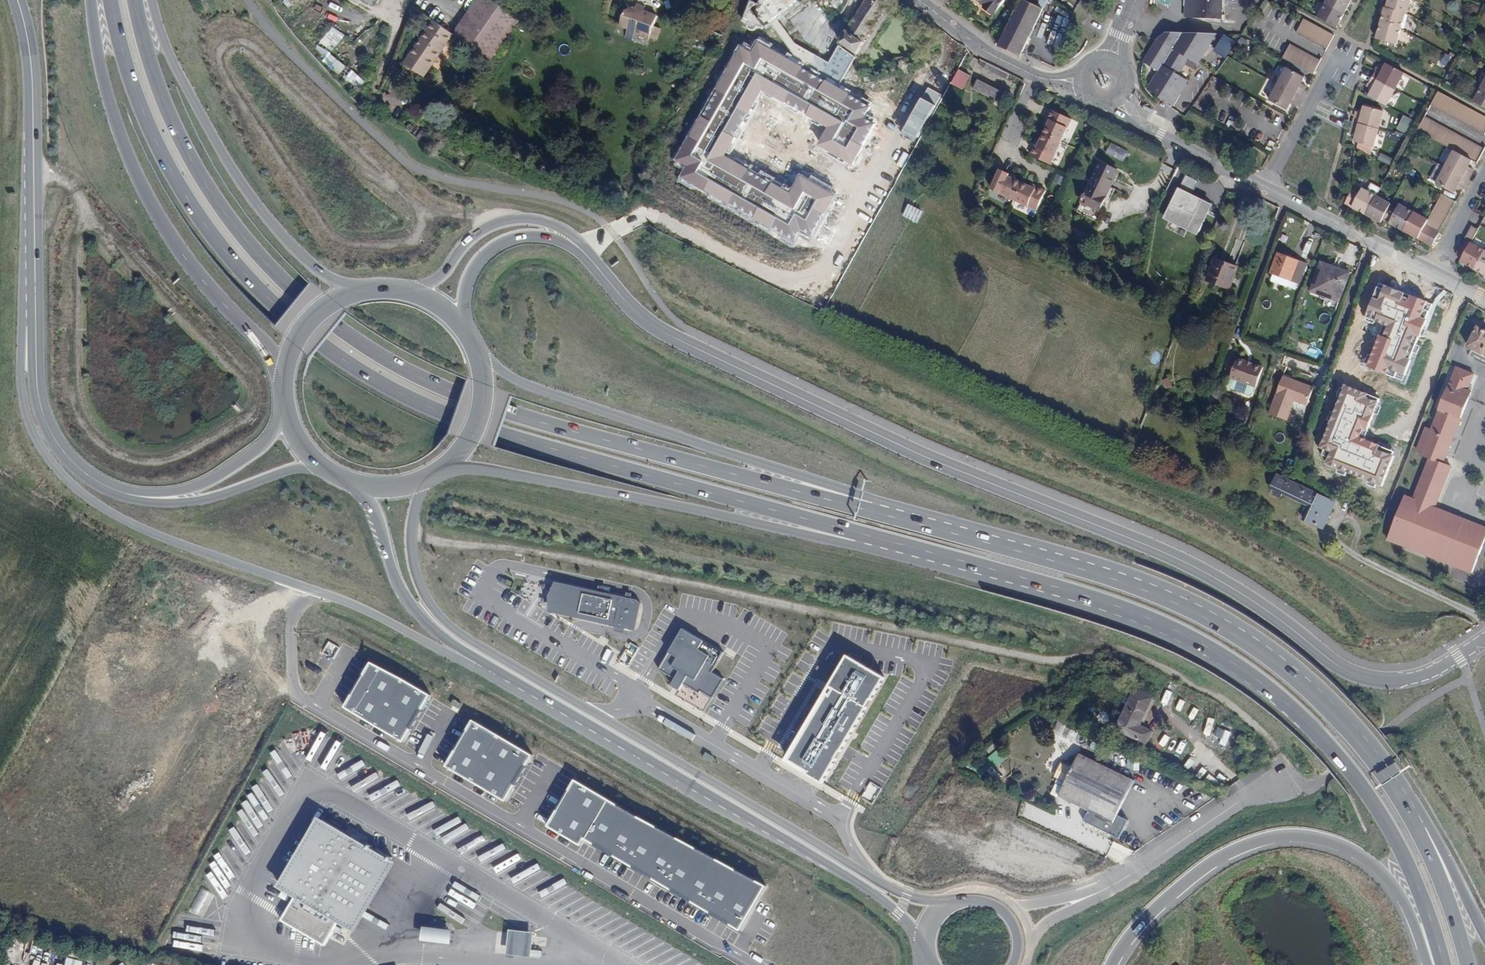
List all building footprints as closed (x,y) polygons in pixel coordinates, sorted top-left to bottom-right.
[(454,35),(457,38),(484,0),(478,0),(454,35)] [(522,19),(493,0),(484,0),(457,38),(492,62),(522,19)] [(698,0),(681,0),(678,2),(683,13),(700,5),(698,0)] [(800,0),(768,0),(762,4),(750,3),(743,24),(748,25),(749,28),(750,30),(752,31),(755,32),(757,30),(759,29),(759,27),(765,28),(766,25),(800,0)] [(841,42),(856,53),(891,0),(868,0),(841,42)] [(986,5),(984,8),(994,15),(996,13),(1006,0),(978,0),(986,5)] [(1023,52),(1044,9),(1038,6),(1041,0),(1023,0),(1003,43),(1001,46),(1021,56),(1023,52)] [(1185,18),(1193,18),(1193,0),(1186,0),(1185,18)] [(1223,0),(1193,0),(1193,18),(1223,19),(1223,0)] [(1344,15),(1352,1),(1350,0),(1327,0),(1325,4),(1344,15)] [(1385,9),(1404,14),(1405,14),(1409,0),(1387,0),(1385,9)] [(625,12),(619,27),(627,30),(623,39),(631,42),(634,33),(648,39),(656,19),(642,13),(646,5),(639,2),(635,10),(632,9),(625,12)] [(1337,28),(1344,15),(1325,4),(1318,18),(1337,28)] [(1404,14),(1385,9),(1383,8),(1379,25),(1399,31),(1404,14)] [(1296,34),(1325,50),(1332,36),(1304,21),(1296,34)] [(454,35),(434,22),(405,64),(425,78),(454,35)] [(1399,31),(1379,25),(1375,40),(1395,46),(1399,31)] [(331,55),(347,36),(333,27),(314,49),(319,55),(335,73),(357,96),(366,82),(331,55)] [(1167,33),(1161,37),(1160,38),(1158,39),(1160,40),(1150,55),(1157,60),(1153,67),(1159,71),(1149,90),(1156,94),(1163,83),(1165,84),(1180,95),(1188,81),(1178,74),(1189,59),(1198,64),(1218,34),(1218,33),(1170,31),(1167,33)] [(1213,53),(1226,58),(1234,40),(1221,34),(1213,53)] [(873,106),(758,42),(753,52),(740,45),(676,160),(687,167),(681,178),(795,242),(801,230),(812,236),(835,196),(803,178),(792,196),(722,157),(762,88),(832,127),(822,146),(854,164),(877,123),(867,117),(873,106)] [(1311,75),(1314,70),(1318,63),(1289,48),(1283,60),(1311,75)] [(1439,61),(1444,66),(1452,58),(1446,53),(1439,61)] [(1157,60),(1150,55),(1146,63),(1153,67),(1157,60)] [(1007,79),(1010,74),(987,63),(984,68),(1007,79)] [(1373,79),(1398,92),(1407,75),(1389,66),(1386,73),(1378,69),(1373,79)] [(1284,68),(1275,85),(1300,98),(1306,89),(1298,84),(1301,77),(1284,68)] [(997,100),(1002,91),(980,79),(975,89),(997,100)] [(1390,109),(1398,92),(1373,79),(1368,89),(1376,93),(1372,100),(1390,109)] [(1173,105),(1180,95),(1163,83),(1156,94),(1159,96),(1173,105)] [(1300,98),(1275,85),(1266,101),(1284,111),(1287,104),(1295,108),(1300,98)] [(1484,89),(1476,103),(1484,108),(1484,89)] [(1009,94),(1002,91),(997,100),(1004,103),(1009,94)] [(1440,94),(1434,107),(1484,134),(1484,132),(1484,118),(1440,94)] [(1356,112),(1353,124),(1380,131),(1385,112),(1367,107),(1364,115),(1356,112)] [(1072,119),(1052,110),(1048,119),(1051,120),(1048,127),(1045,134),(1042,141),(1039,148),(1036,146),(1032,156),(1052,164),(1072,119)] [(1401,116),(1397,130),(1406,133),(1411,119),(1401,116)] [(1479,159),(1484,149),(1428,119),(1421,133),(1454,151),(1472,160),(1477,163),(1479,159)] [(1380,131),(1353,124),(1350,135),(1358,137),(1356,145),(1375,150),(1380,131)] [(1110,143),(1105,153),(1123,162),(1128,152),(1110,143)] [(1445,167),(1470,181),(1475,170),(1468,167),(1472,160),(1454,151),(1445,167)] [(1377,159),(1389,164),(1392,158),(1380,153),(1377,159)] [(1457,187),(1465,190),(1470,181),(1445,167),(1437,183),(1454,192),(1457,187)] [(1116,178),(1097,169),(1081,202),(1101,211),(1116,178)] [(1039,210),(1048,191),(1039,187),(1038,189),(1024,183),(1010,177),(1012,174),(1003,170),(994,189),(1039,210)] [(1185,177),(1183,182),(1196,185),(1197,180),(1185,177)] [(1210,206),(1177,190),(1162,220),(1196,236),(1210,206)] [(1350,191),(1344,204),(1360,212),(1367,199),(1350,191)] [(1367,199),(1360,212),(1374,220),(1384,201),(1370,193),(1367,199)] [(1443,194),(1430,220),(1420,239),(1434,246),(1436,247),(1442,234),(1441,233),(1458,202),(1457,202),(1443,194)] [(1384,201),(1374,220),(1390,227),(1390,226),(1391,225),(1399,209),(1384,201)] [(924,211),(910,204),(905,215),(919,222),(924,211)] [(1399,209),(1391,225),(1405,232),(1415,213),(1401,205),(1399,209)] [(1053,212),(1050,219),(1055,221),(1056,222),(1059,215),(1053,212)] [(1430,220),(1415,213),(1405,232),(1420,239),(1430,220)] [(1050,219),(1046,228),(1051,230),(1055,221),(1050,219)] [(1472,226),(1464,240),(1456,255),(1463,258),(1470,244),(1478,229),(1472,226)] [(1484,251),(1470,244),(1463,258),(1461,262),(1475,269),(1484,251)] [(1475,269),(1484,275),(1484,251),(1475,269)] [(1272,272),(1275,273),(1272,281),(1287,287),(1290,279),(1291,279),(1302,284),(1309,265),(1279,254),(1272,272)] [(1238,267),(1216,259),(1208,280),(1230,289),(1238,267)] [(1350,273),(1323,263),(1312,291),(1340,301),(1350,273)] [(1431,303),(1377,282),(1364,316),(1384,324),(1367,365),(1402,378),(1431,303)] [(1470,320),(1475,307),(1469,304),(1464,317),(1470,320)] [(1332,339),(1304,328),(1296,350),(1323,361),(1332,339)] [(1477,328),(1468,347),(1484,356),(1484,332),(1477,328)] [(1247,362),(1238,358),(1231,378),(1229,385),(1231,388),(1249,395),(1253,394),(1255,387),(1256,387),(1264,368),(1253,364),(1253,366),(1246,363),(1247,362)] [(1436,420),(1432,430),(1426,428),(1417,450),(1423,452),(1422,455),(1430,459),(1414,500),(1406,497),(1395,524),(1389,539),(1473,572),(1477,562),(1484,541),(1484,528),(1435,508),(1452,467),(1443,463),(1457,430),(1472,391),(1468,390),(1475,374),(1457,367),(1436,420)] [(1315,387),(1284,376),(1271,414),(1288,421),(1296,400),(1308,405),(1315,387)] [(1380,398),(1344,383),(1319,447),(1329,451),(1324,464),(1381,487),(1393,456),(1376,450),(1378,445),(1364,440),(1380,398)] [(1336,503),(1278,475),(1272,488),(1276,490),(1274,495),(1281,499),(1284,494),(1310,507),(1304,519),(1323,529),(1336,503)] [(635,599),(553,581),(546,595),(546,611),(633,628),(638,602),(635,599)] [(698,688),(711,696),(722,678),(710,670),(722,652),(680,628),(658,668),(673,677),(669,684),(678,689),(683,682),(697,691),(698,688)] [(782,761),(820,782),(879,677),(842,656),(782,761)] [(399,739),(425,694),(368,660),(342,705),(399,739)] [(1153,699),(1135,691),(1131,698),(1127,697),(1124,704),(1127,705),(1115,730),(1146,745),(1152,732),(1140,726),(1153,699)] [(1182,711),(1186,699),(1180,697),(1176,709),(1182,711)] [(529,753),(469,718),(442,763),(502,798),(529,753)] [(1213,739),(1219,740),(1223,726),(1217,724),(1213,739)] [(1159,741),(1165,744),(1170,732),(1164,729),(1159,741)] [(1182,748),(1185,741),(1171,736),(1169,744),(1182,748)] [(1133,781),(1079,755),(1059,797),(1088,811),(1082,822),(1118,839),(1127,821),(1116,816),(1133,781)] [(889,773),(893,767),(881,758),(877,764),(889,773)] [(760,886),(573,776),(544,824),(578,844),(582,837),(736,927),(760,886)] [(290,905),(333,931),(338,922),(352,930),(392,862),(323,821),(282,889),(295,897),(290,905)] [(324,946),(333,931),(290,905),(281,921),(324,946)] [(450,928),(420,925),(418,940),(449,943),(450,928)] [(532,932),(508,929),(505,953),(529,956),(532,932)]
